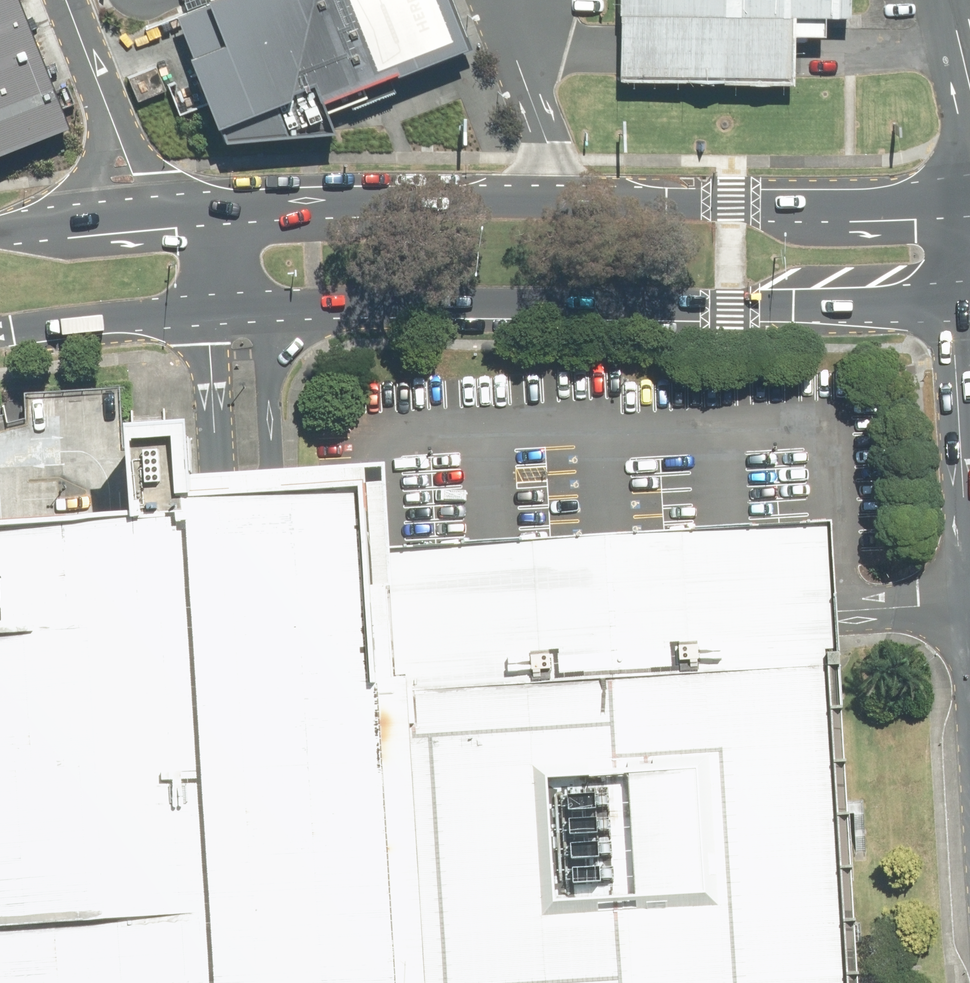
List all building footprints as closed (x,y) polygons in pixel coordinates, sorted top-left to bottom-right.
[(68,131),(56,97),(38,46),(21,0),(0,0),(0,155),(68,131)] [(223,136),(330,125),(326,104),(349,93),(352,102),(395,86),(390,71),(471,42),(454,0),(195,0),(175,8),(191,49),(187,49),(223,136)] [(848,0),(622,0),(622,18),(798,20),(848,19),(848,0)] [(13,628),(2,524),(111,516),(141,515),(140,475),(137,449),(133,448),(125,448),(122,391),(23,392),(26,421),(5,422),(3,405),(0,406),(0,630),(13,628)] [(847,710),(853,710),(849,648),(848,636),(847,623),(847,612),(839,521),(725,529),(608,535),(497,541),(399,547),(396,464),(374,465),(303,468),(298,468),(284,469),(276,469),(222,471),(140,475),(141,515),(111,516),(2,524),(13,628),(0,630),(0,982),(856,982),(847,710)]
